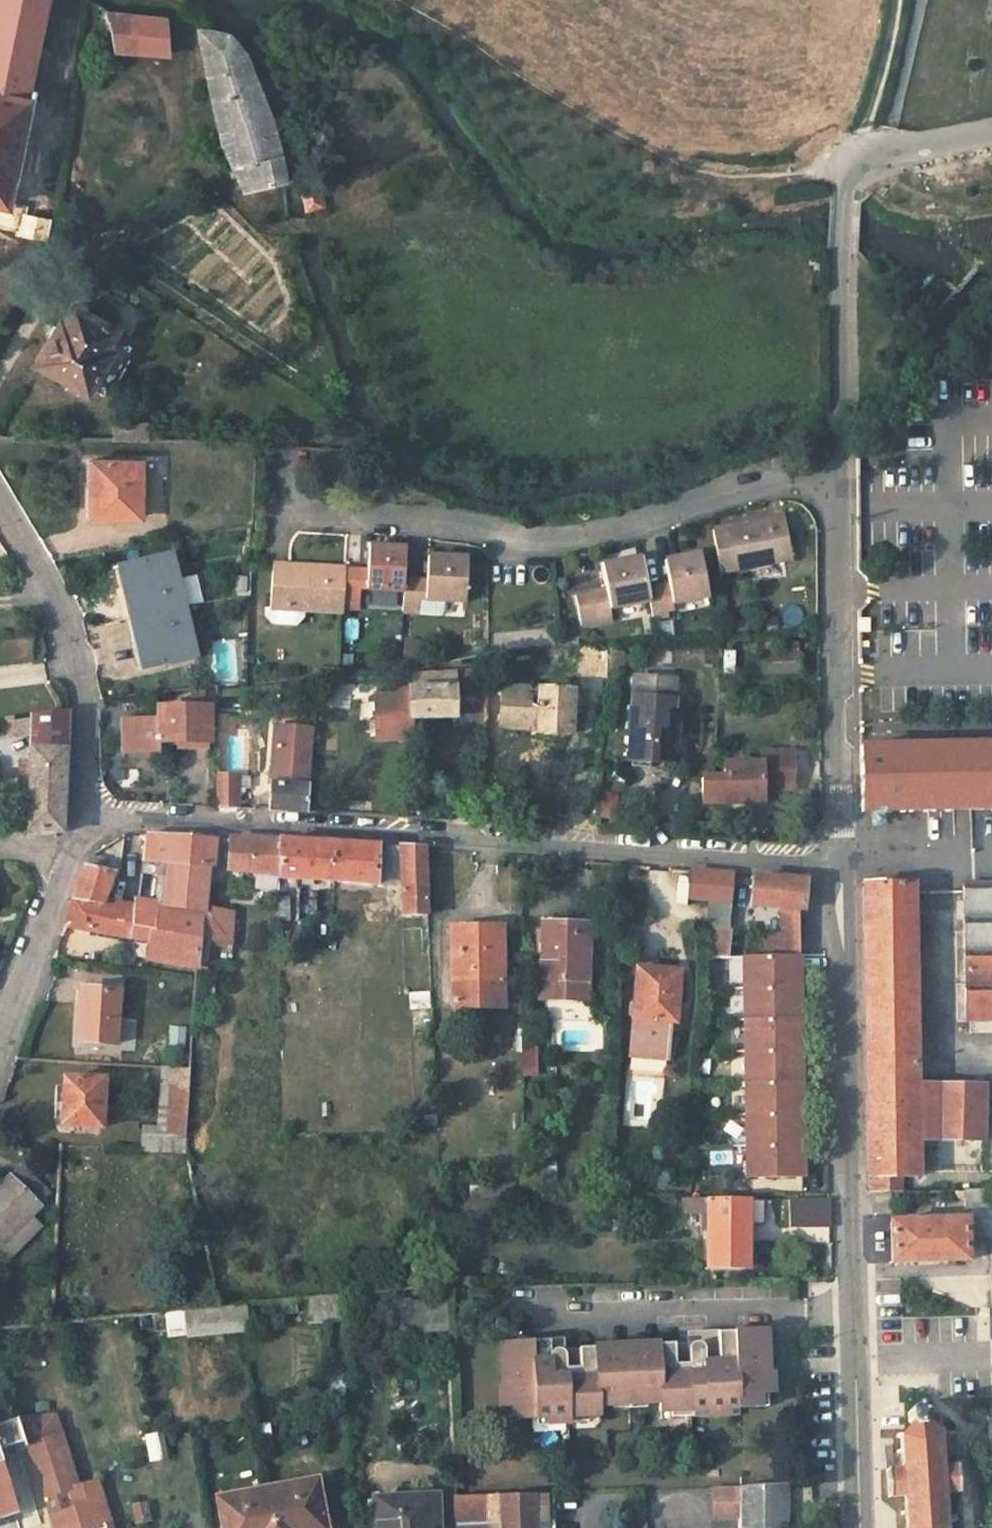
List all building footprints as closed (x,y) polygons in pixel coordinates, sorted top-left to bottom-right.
[(20,225),(19,232),(46,238),(49,220),(23,214),(25,208),(5,204),(47,0),(0,0),(0,221),(20,225)] [(165,18),(103,10),(97,49),(168,54),(165,18)] [(193,16),(182,16),(186,36),(199,34),(198,28),(200,29),(200,18),(193,16)] [(280,153),(255,79),(243,50),(229,34),(200,29),(198,28),(199,34),(207,77),(222,144),(232,168),(244,190),(284,180),(280,153)] [(203,189),(196,192),(199,199),(206,196),(203,189)] [(319,191),(298,196),(303,213),(324,207),(319,191)] [(156,223),(146,228),(147,235),(159,230),(156,223)] [(146,228),(133,229),(134,236),(147,235),(146,228)] [(113,328),(72,304),(62,322),(59,320),(36,362),(65,379),(64,382),(65,387),(76,393),(81,392),(82,389),(86,391),(88,387),(103,395),(130,346),(110,335),(113,328)] [(148,423),(113,423),(113,440),(148,441),(148,423)] [(142,461),(91,460),(89,516),(141,517),(142,461)] [(744,524),(712,530),(720,572),(792,558),(784,516),(744,524)] [(391,547),(369,546),(368,570),(367,577),(367,588),(367,589),(368,589),(404,590),(404,579),(406,548),(391,547)] [(669,584),(647,589),(649,600),(653,620),(668,617),(667,610),(673,608),(672,604),(708,596),(701,554),(680,558),(664,561),(669,584)] [(120,567),(145,669),(191,658),(167,556),(120,567)] [(426,580),(404,579),(404,590),(403,609),(403,610),(418,611),(419,599),(466,602),(468,559),(448,557),(428,556),(426,580)] [(606,589),(575,595),(581,626),(612,620),(610,608),(649,600),(647,589),(641,558),(615,563),(602,566),(606,589)] [(308,566),(272,564),(270,607),(304,609),(343,611),(343,608),(344,599),(345,568),(308,566)] [(361,569),(345,568),(344,599),(360,600),(360,587),(361,577),(361,569)] [(178,579),(184,606),(202,601),(196,575),(178,579)] [(404,590),(368,589),(367,607),(403,609),(404,590)] [(360,600),(344,599),(343,608),(359,609),(360,600)] [(270,607),(265,607),(265,614),(272,623),(296,624),(304,617),(304,609),(270,607)] [(241,637),(240,622),(230,622),(230,637),(241,637)] [(418,642),(405,641),(403,661),(417,662),(418,642)] [(798,643),(765,644),(765,654),(798,654),(798,643)] [(623,648),(608,647),(607,674),(622,675),(623,648)] [(798,654),(765,654),(765,673),(799,672),(798,654)] [(333,668),(318,668),(317,675),(333,676),(333,668)] [(487,671),(453,673),(454,681),(487,679),(487,671)] [(397,698),(374,698),(376,741),(411,739),(410,718),(453,718),(453,724),(485,724),(485,723),(487,692),(487,679),(454,681),(453,673),(409,677),(409,692),(397,692),(397,698)] [(675,680),(634,677),(628,760),(669,763),(675,680)] [(502,692),(487,692),(485,723),(500,723),(499,729),(504,729),(537,731),(537,733),(569,735),(572,692),(502,688),(502,692)] [(159,719),(123,719),(123,752),(160,752),(160,739),(179,739),(179,750),(190,750),(190,740),(209,741),(209,707),(159,707),(159,719)] [(67,712),(32,716),(32,717),(31,732),(30,761),(28,801),(27,831),(62,833),(66,752),(67,712)] [(13,717),(2,719),(8,736),(31,732),(32,717),(13,720),(13,717)] [(500,723),(485,723),(485,724),(479,823),(501,824),(504,729),(499,729),(500,723)] [(270,782),(269,810),(306,813),(313,728),(276,726),(272,782),(270,782)] [(209,741),(190,740),(190,750),(208,750),(209,741)] [(861,752),(862,812),(991,810),(991,750),(861,752)] [(725,778),(702,779),(702,804),(764,802),(763,790),(794,789),(794,752),(762,753),(762,764),(724,764),(725,778)] [(30,761),(20,761),(18,801),(28,801),(30,761)] [(239,777),(217,776),(217,807),(238,808),(239,777)] [(172,835),(145,834),(143,862),(137,898),(158,901),(157,905),(164,906),(165,864),(212,867),(215,840),(172,835)] [(250,838),(230,839),(227,870),(232,870),(244,871),(258,873),(278,874),(279,874),(279,840),(250,838)] [(425,849),(279,840),(279,874),(278,874),(278,877),(402,886),(404,916),(422,915),(428,914),(425,849)] [(102,858),(90,856),(82,867),(77,875),(70,900),(64,926),(130,938),(133,910),(102,904),(114,873),(99,871),(102,858)] [(212,867),(165,864),(164,906),(201,911),(203,912),(203,910),(207,875),(212,876),(212,867)] [(244,871),(232,870),(231,879),(243,880),(244,871)] [(734,875),(693,871),(690,897),(710,899),(731,901),(734,875)] [(278,874),(258,873),(256,888),(278,890),(278,877),(278,874)] [(790,879),(754,876),(751,905),(781,907),(796,909),(797,956),(799,956),(827,955),(825,897),(816,883),(790,879)] [(963,884),(964,934),(965,1018),(965,1021),(970,1021),(991,1020),(991,883),(963,884)] [(917,1084),(913,884),(863,884),(868,1177),(901,1176),(919,1176),(918,1140),(917,1084)] [(290,922),(289,896),(278,896),(280,921),(290,922)] [(137,898),(135,898),(133,910),(130,938),(148,941),(145,959),(197,967),(198,963),(199,945),(200,916),(157,909),(157,905),(158,901),(137,898)] [(731,901),(710,899),(707,927),(729,929),(731,901)] [(796,909),(781,907),(781,936),(782,956),(797,956),(796,909)] [(232,914),(203,910),(203,912),(201,911),(200,916),(199,945),(209,945),(230,948),(232,914)] [(540,982),(586,983),(588,923),(560,923),(542,922),(540,982)] [(501,929),(450,930),(452,1007),(502,1006),(501,929)] [(109,938),(100,936),(99,944),(108,946),(109,938)] [(781,936),(764,936),(765,956),(782,956),(781,936)] [(209,945),(199,945),(198,963),(208,964),(209,945)] [(765,956),(742,957),(746,1177),(803,1176),(799,956),(797,956),(782,956),(765,956)] [(679,971),(637,967),(629,1054),(666,1057),(668,1036),(671,1005),(671,999),(677,1000),(679,971)] [(118,990),(81,988),(77,1042),(115,1043),(118,990)] [(431,1008),(430,991),(408,992),(410,1009),(431,1008)] [(213,1008),(213,995),(204,995),(204,1008),(213,1008)] [(676,1006),(671,1005),(668,1036),(674,1036),(676,1006)] [(970,1021),(970,1031),(991,1030),(991,1020),(970,1021)] [(185,1047),(186,1027),(170,1026),(169,1046),(185,1047)] [(518,1077),(535,1077),(535,1048),(519,1048),(518,1077)] [(171,1067),(164,1066),(160,1127),(167,1128),(171,1067)] [(190,1068),(171,1067),(167,1128),(167,1135),(186,1137),(190,1068)] [(103,1079),(63,1078),(60,1126),(99,1128),(103,1079)] [(938,1140),(939,1084),(917,1084),(918,1140),(938,1140)] [(982,1141),(984,1085),(939,1084),(938,1140),(982,1141)] [(160,1127),(144,1127),(143,1134),(167,1135),(167,1128),(160,1127)] [(167,1135),(143,1134),(142,1148),(187,1150),(185,1142),(186,1137),(167,1135)] [(554,1161),(541,1161),(541,1166),(541,1180),(541,1182),(542,1182),(542,1190),(554,1190),(554,1161)] [(0,1186),(0,1244),(28,1216),(50,1195),(21,1165),(0,1186)] [(901,1194),(901,1176),(868,1177),(868,1195),(872,1195),(890,1194),(901,1194)] [(618,1178),(607,1178),(607,1188),(618,1188),(618,1178)] [(521,1185),(469,1187),(470,1197),(521,1196),(521,1185)] [(618,1188),(607,1188),(607,1198),(618,1198),(618,1188)] [(966,1191),(966,1202),(966,1219),(891,1222),(892,1263),(967,1261),(967,1238),(991,1237),(991,1190),(966,1191)] [(966,1202),(966,1191),(943,1192),(966,1202)] [(831,1199),(789,1199),(790,1226),(831,1226),(831,1199)] [(748,1201),(686,1200),(686,1213),(699,1213),(699,1226),(707,1226),(707,1268),(747,1268),(748,1224),(748,1201)] [(765,1201),(748,1201),(748,1224),(764,1224),(765,1201)] [(0,1244),(0,1245),(11,1255),(39,1227),(28,1216),(0,1244)] [(345,1295),(311,1298),(315,1319),(346,1316),(345,1295)] [(446,1297),(400,1302),(401,1334),(448,1331),(446,1297)] [(295,1300),(280,1301),(281,1315),(296,1313),(295,1300)] [(244,1305),(231,1306),(236,1330),(247,1329),(244,1305)] [(231,1306),(185,1310),(187,1329),(188,1335),(236,1330),(231,1306)] [(185,1310),(154,1313),(156,1332),(187,1329),(185,1310)] [(564,1341),(501,1343),(503,1386),(509,1386),(510,1406),(513,1405),(514,1419),(598,1414),(597,1405),(611,1404),(616,1399),(628,1398),(639,1397),(645,1402),(659,1402),(660,1411),(691,1410),(691,1401),(705,1400),(706,1409),(768,1406),(765,1330),(687,1334),(687,1345),(673,1346),(673,1344),(578,1349),(578,1351),(564,1352),(564,1341)] [(503,1386),(498,1387),(499,1406),(510,1406),(509,1386),(503,1386)] [(639,1397),(628,1398),(628,1408),(645,1407),(645,1402),(639,1397)] [(616,1399),(611,1404),(612,1409),(628,1408),(628,1398),(616,1399)] [(956,1435),(941,1436),(944,1434),(943,1431),(939,1433),(928,1422),(930,1420),(929,1411),(923,1405),(914,1406),(908,1413),(909,1421),(912,1423),(902,1435),(898,1434),(896,1437),(901,1439),(901,1450),(897,1450),(897,1454),(902,1454),(903,1469),(886,1470),(888,1497),(904,1496),(905,1511),(901,1511),(901,1515),(905,1515),(906,1527),(952,1527),(951,1527),(948,1527),(946,1512),(950,1512),(950,1508),(946,1508),(945,1494),(961,1492),(956,1435)] [(42,1497),(49,1516),(73,1508),(67,1489),(77,1486),(52,1412),(16,1418),(42,1497)] [(271,1436),(268,1421),(257,1423),(260,1437),(271,1436)] [(167,1458),(162,1432),(146,1434),(150,1460),(167,1458)] [(19,1510),(0,1449),(0,1516),(19,1510)] [(217,1498),(223,1527),(326,1527),(316,1479),(217,1498)] [(77,1486),(67,1489),(73,1508),(74,1508),(87,1504),(91,1516),(93,1523),(107,1519),(96,1480),(77,1486)] [(741,1486),(741,1517),(741,1527),(786,1527),(786,1526),(786,1483),(741,1486)] [(741,1486),(714,1487),(715,1517),(741,1517),(741,1486)] [(455,1496),(457,1527),(554,1527),(552,1493),(455,1496)] [(149,1510),(143,1495),(131,1499),(137,1515),(149,1510)] [(375,1499),(377,1527),(437,1527),(436,1496),(375,1499)] [(87,1504),(74,1508),(91,1516),(87,1504)] [(49,1516),(53,1527),(111,1527),(107,1519),(93,1523),(91,1516),(74,1508),(73,1508),(49,1516)]
